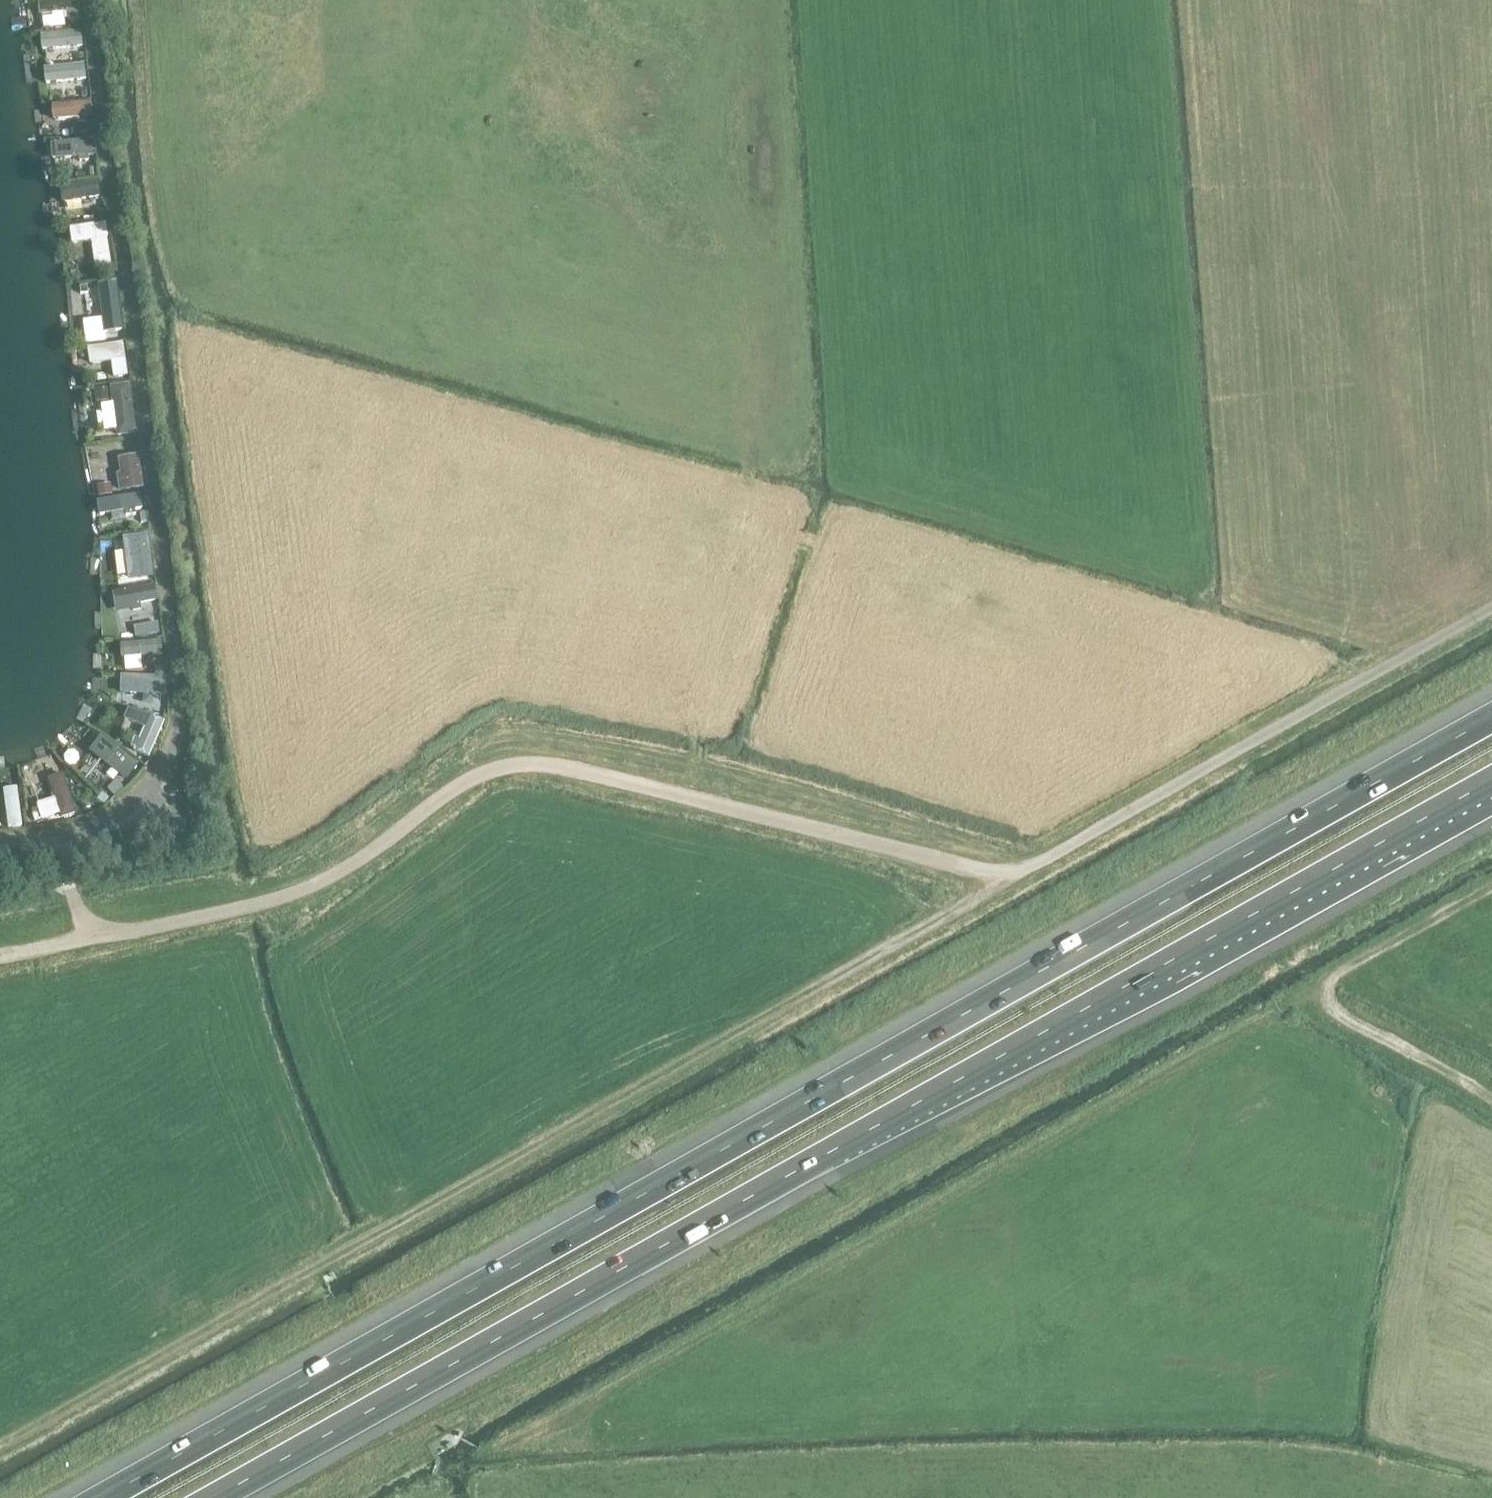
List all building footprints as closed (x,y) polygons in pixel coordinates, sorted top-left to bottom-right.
[(39,1),(40,16),(69,13),(69,21),(81,19),(79,0),(46,0),(39,1)] [(38,48),(76,46),(75,31),(37,33),(38,48)] [(76,64),(39,65),(40,78),(77,77),(76,64)] [(88,119),(92,118),(91,103),(53,105),(54,121),(80,119),(80,124),(89,123),(88,119)] [(89,161),(89,157),(96,156),(95,142),(52,145),(54,160),(79,158),(79,162),(89,161)] [(58,209),(90,204),(86,179),(54,184),(58,209)] [(112,268),(105,224),(95,226),(95,225),(71,229),(73,245),(92,242),(97,270),(112,268)] [(114,366),(113,362),(126,360),(125,347),(94,351),(95,364),(104,363),(105,367),(114,366)] [(110,433),(123,432),(118,383),(89,386),(93,431),(109,430),(110,433)] [(120,494),(144,490),(139,457),(120,460),(123,475),(118,476),(120,494)] [(112,484),(98,486),(100,497),(113,495),(112,484)] [(100,514),(136,509),(143,508),(141,496),(98,502),(100,514)] [(144,578),(142,539),(129,540),(131,579),(144,578)] [(142,611),(141,605),(158,602),(156,586),(113,594),(115,608),(131,606),(132,612),(142,611)] [(162,657),(161,641),(121,644),(123,660),(149,658),(150,662),(158,661),(157,657),(162,657)] [(158,699),(158,694),(166,694),(166,679),(124,678),(123,693),(148,694),(148,699),(158,699)] [(129,711),(125,719),(145,728),(140,740),(136,738),(132,748),(136,749),(135,752),(150,758),(165,723),(150,716),(129,711)] [(102,737),(90,752),(127,781),(139,765),(102,737)] [(50,780),(56,799),(37,805),(39,812),(42,819),(42,820),(61,814),(62,818),(76,813),(63,775),(50,780)] [(0,786),(0,825),(11,825),(12,786),(0,786)]
